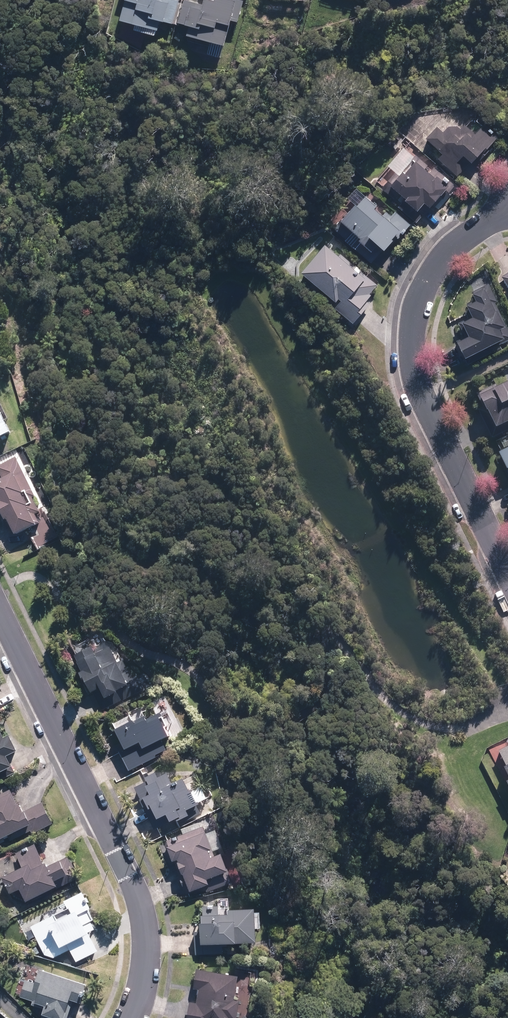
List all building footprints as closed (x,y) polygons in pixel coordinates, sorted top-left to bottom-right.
[(177,0),(122,0),(117,20),(154,30),(157,20),(171,24),(177,0)] [(240,0),(211,0),(211,1),(209,0),(201,0),(200,4),(186,0),(182,0),(176,23),(187,25),(184,35),(222,46),(229,19),(236,21),(242,0),(240,0)] [(487,148),(456,126),(436,152),(467,175),(487,148)] [(448,185),(419,160),(392,191),(421,217),(448,185)] [(368,194),(343,221),(382,257),(407,230),(368,194)] [(329,243),(303,272),(355,319),(382,289),(329,243)] [(471,356),(507,339),(507,329),(507,328),(507,327),(500,311),(489,286),(466,295),(474,315),(464,320),(471,334),(463,337),(471,356)] [(480,395),(498,430),(507,425),(507,381),(480,395)] [(7,435),(6,433),(9,432),(0,415),(0,438),(7,435)] [(33,516),(37,514),(30,499),(32,499),(14,460),(0,466),(0,480),(0,481),(0,520),(1,523),(4,521),(12,537),(37,525),(33,516)] [(90,639),(73,646),(84,670),(81,671),(90,693),(97,690),(105,708),(144,691),(137,676),(132,679),(123,659),(117,662),(109,643),(94,649),(90,639)] [(165,724),(158,711),(144,718),(142,715),(131,721),(128,714),(112,722),(114,727),(112,728),(122,747),(117,750),(127,770),(154,756),(153,754),(164,748),(158,738),(165,734),(161,726),(165,724)] [(9,728),(0,732),(0,777),(20,767),(15,756),(27,750),(20,736),(14,739),(9,728)] [(491,748),(507,782),(507,739),(491,748)] [(155,776),(153,771),(143,776),(145,781),(133,786),(153,829),(174,819),(175,820),(178,818),(180,823),(199,813),(195,804),(197,803),(190,788),(186,789),(180,777),(169,783),(164,771),(155,776)] [(15,790),(0,797),(0,841),(1,844),(13,838),(15,841),(35,831),(37,834),(58,824),(47,803),(32,811),(29,804),(26,805),(21,794),(18,795),(15,790)] [(210,855),(208,848),(203,835),(205,834),(201,825),(165,840),(167,844),(164,845),(170,860),(175,859),(176,860),(175,861),(180,873),(181,873),(188,891),(203,885),(206,891),(231,881),(225,867),(224,868),(218,852),(210,855)] [(49,867),(39,844),(21,852),(28,870),(11,878),(19,895),(29,890),(35,902),(67,887),(67,886),(83,878),(73,857),(57,865),(56,863),(49,867)] [(102,952),(94,936),(97,934),(95,931),(99,929),(96,922),(100,920),(95,911),(98,909),(90,893),(71,902),(73,908),(35,927),(49,955),(58,958),(75,950),(81,962),(102,952)] [(217,914),(216,905),(201,906),(202,914),(198,914),(199,922),(197,922),(198,929),(192,929),(194,954),(221,953),(221,943),(254,941),(251,907),(226,909),(226,913),(217,914)] [(237,999),(232,999),(236,975),(194,968),(191,988),(196,989),(195,1002),(188,1001),(185,1017),(234,1017),(237,999)] [(96,986),(49,970),(44,985),(31,980),(26,998),(38,1001),(36,1006),(49,1010),(46,1017),(71,1017),(73,1012),(75,1013),(79,1000),(90,1004),(96,986)]
